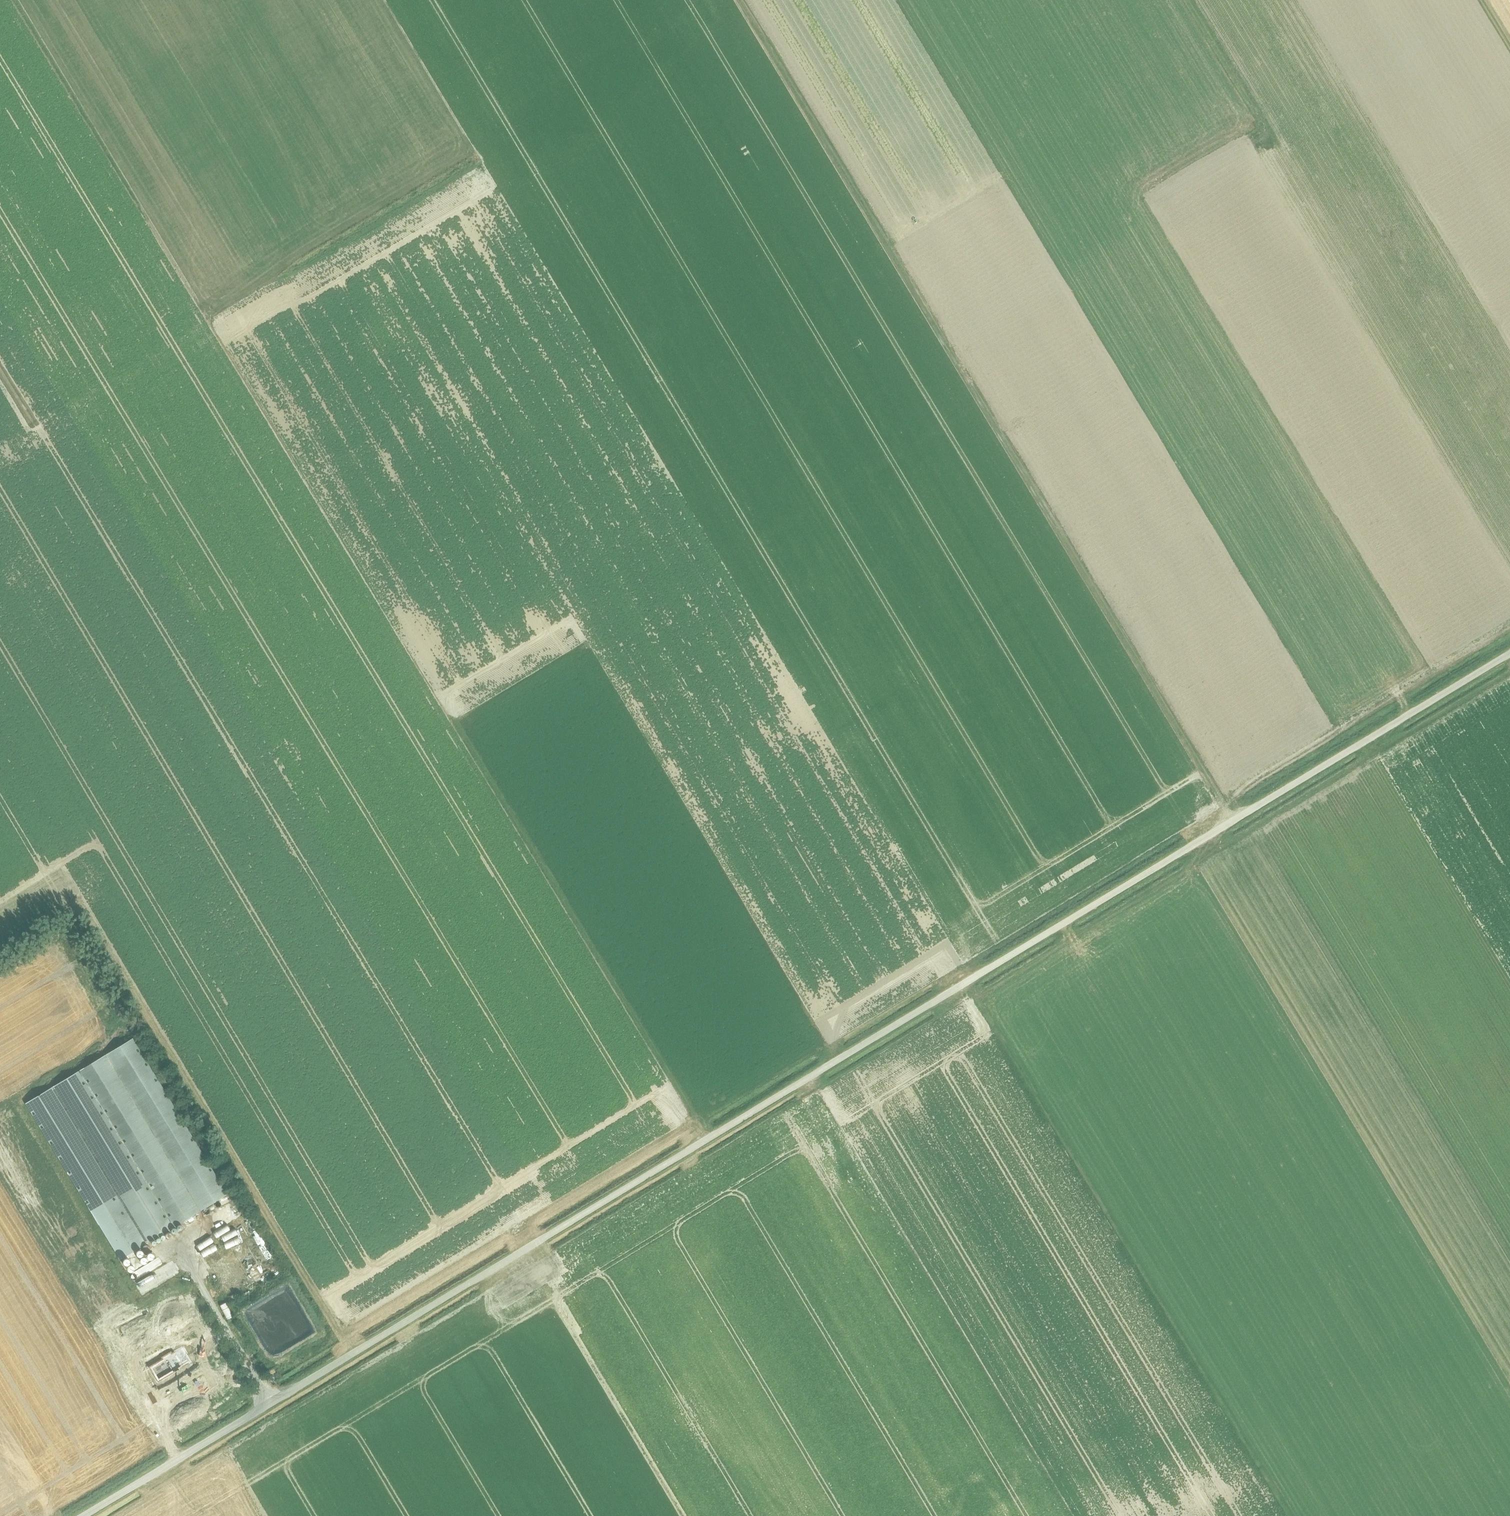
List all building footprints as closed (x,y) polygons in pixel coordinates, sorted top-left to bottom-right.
[(84,1200),(119,1258),(226,1193),(133,1040),(26,1105),(84,1200)] [(216,1329),(147,1375),(162,1398),(206,1371),(233,1355),(216,1329)]
